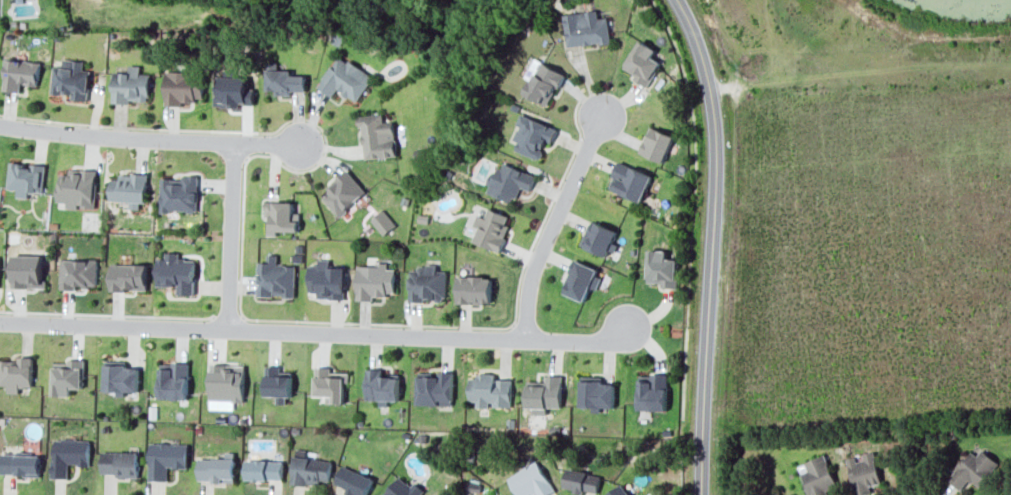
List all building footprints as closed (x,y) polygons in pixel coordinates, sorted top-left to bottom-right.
[(608,17),(599,18),(598,9),(564,14),(569,47),(611,41),(608,17)] [(665,54),(639,40),(623,71),(649,85),(665,54)] [(356,103),(373,76),(339,54),(318,87),(332,96),(336,90),(356,103)] [(4,91),(20,92),(21,84),(39,86),(41,62),(7,59),(4,91)] [(88,101),(90,70),(83,70),(84,61),(63,59),(62,67),(53,66),(51,93),(72,95),(71,99),(88,101)] [(548,106),(566,74),(542,61),(525,93),(548,106)] [(278,70),(278,63),(267,63),(266,93),(292,94),(292,91),(306,91),(306,75),(291,75),(292,70),(278,70)] [(112,101),(149,102),(150,73),(140,73),(140,65),(129,65),(129,73),(113,72),(112,101)] [(165,106),(189,106),(189,99),(202,99),(203,73),(166,71),(165,106)] [(254,105),(254,89),(248,89),(248,77),(238,77),(238,73),(226,73),(226,83),(219,83),(219,104),(254,105)] [(558,128),(521,113),(517,125),(520,126),(514,139),(519,141),(516,150),(539,159),(547,140),(552,142),(558,128)] [(396,156),(394,121),(383,122),(382,114),(360,115),(363,158),(396,156)] [(674,135),(650,126),(640,153),(664,162),(674,135)] [(652,175),(619,162),(608,188),(641,202),(652,175)] [(45,165),(32,164),(32,165),(10,163),(7,189),(17,189),(16,197),(29,197),(29,191),(42,192),(45,165)] [(536,176),(504,163),(502,169),(496,167),(486,192),(513,203),(520,186),(530,190),(536,176)] [(95,209),(96,170),(69,169),(69,177),(59,176),(58,201),(67,202),(67,208),(95,209)] [(320,195),(339,216),(366,192),(348,171),(320,195)] [(109,200),(130,201),(129,208),(144,209),(146,174),(119,173),(119,179),(110,179),(109,200)] [(160,211),(197,212),(198,177),(161,176),(160,211)] [(299,231),(299,213),(292,213),(292,201),(265,201),(265,235),(276,235),(276,231),(299,231)] [(474,242),(499,252),(510,225),(505,223),(508,215),(489,208),(485,217),(478,214),(474,225),(480,228),(474,242)] [(396,225),(383,209),(370,220),(383,235),(396,225)] [(618,231),(594,220),(582,246),(609,258),(615,243),(613,242),(618,231)] [(679,259),(667,258),(667,250),(649,250),(647,282),(657,283),(657,287),(677,288),(679,259)] [(194,294),(195,259),(179,258),(179,253),(165,252),(165,258),(157,257),(156,285),(177,286),(177,294),(194,294)] [(43,255),(13,254),(12,287),(46,288),(46,280),(42,279),(43,255)] [(295,265),(277,265),(277,255),(266,254),(266,262),(258,261),(257,296),(295,297),(295,265)] [(97,288),(98,260),(61,259),(61,287),(97,288)] [(344,299),(345,267),(329,266),(330,259),(318,259),(318,267),(309,267),(309,286),(317,287),(317,295),(336,295),(336,299),(344,299)] [(595,289),(601,269),(576,261),(565,294),(585,301),(589,287),(595,289)] [(147,290),(147,264),(111,263),(110,289),(147,290)] [(395,268),(387,268),(387,265),(357,264),(356,300),(373,300),(374,294),(395,294),(395,268)] [(446,271),(437,271),(437,267),(409,266),(408,299),(446,301),(446,271)] [(492,277),(459,276),(458,303),(492,304),(492,277)] [(19,357),(19,360),(0,360),(0,385),(8,386),(8,393),(19,393),(19,386),(32,387),(33,357),(19,357)] [(84,359),(64,359),(64,363),(53,363),(52,395),(71,395),(71,388),(83,388),(84,359)] [(138,391),(139,367),(126,367),(126,361),(105,360),(104,394),(124,394),(124,391),(138,391)] [(188,363),(160,362),(159,398),(188,399),(188,363)] [(245,365),(207,364),(207,401),(210,401),(209,408),(229,409),(229,401),(244,401),(245,365)] [(291,396),(292,372),(279,371),(279,367),(265,367),(265,396),(276,396),(276,403),(285,403),(286,396),(291,396)] [(330,367),(314,367),(314,396),(332,396),(332,403),(344,403),(344,382),(348,382),(349,372),(330,372),(330,367)] [(399,400),(400,375),(383,374),(383,369),(367,369),(366,399),(380,400),(379,405),(388,405),(388,400),(399,400)] [(454,372),(439,371),(439,374),(418,373),(417,404),(452,405),(454,372)] [(667,374),(639,373),(638,410),(667,410),(667,374)] [(469,400),(476,401),(476,406),(491,407),(491,406),(511,407),(512,379),(495,378),(495,376),(471,375),(469,400)] [(547,414),(547,407),(562,407),(562,375),(546,375),(546,381),(527,381),(527,408),(533,408),(533,414),(547,414)] [(602,377),(581,376),(580,407),(592,407),(592,412),(600,412),(600,407),(614,407),(614,384),(602,383),(602,377)] [(89,465),(90,439),(53,439),(52,478),(68,478),(68,465),(89,465)] [(167,480),(167,467),(188,468),(188,443),(149,443),(149,480),(167,480)] [(332,461),(304,457),(305,449),(295,448),(291,484),(318,487),(319,480),(329,481),(332,461)] [(970,450),(948,480),(961,489),(969,480),(980,488),(999,462),(982,449),(977,455),(970,450)] [(139,452),(101,451),(101,476),(138,476),(139,452)] [(848,457),(856,494),(863,494),(873,493),(872,485),(882,483),(875,452),(848,457)] [(40,454),(1,453),(0,474),(40,476),(40,454)] [(234,482),(235,453),(225,453),(225,458),(198,458),(198,481),(234,482)] [(825,454),(798,465),(810,494),(828,494),(826,490),(837,485),(825,454)] [(283,461),(246,460),(246,479),(283,480),(283,461)] [(517,494),(529,494),(535,491),(537,494),(547,494),(554,491),(537,460),(507,477),(517,494)] [(347,488),(345,494),(349,494),(367,494),(374,478),(342,465),(334,483),(347,488)] [(563,488),(583,493),(584,490),(597,493),(601,475),(568,468),(563,488)] [(414,484),(411,487),(400,476),(383,494),(427,494),(414,484)] [(626,484),(604,494),(632,494),(626,484)]
